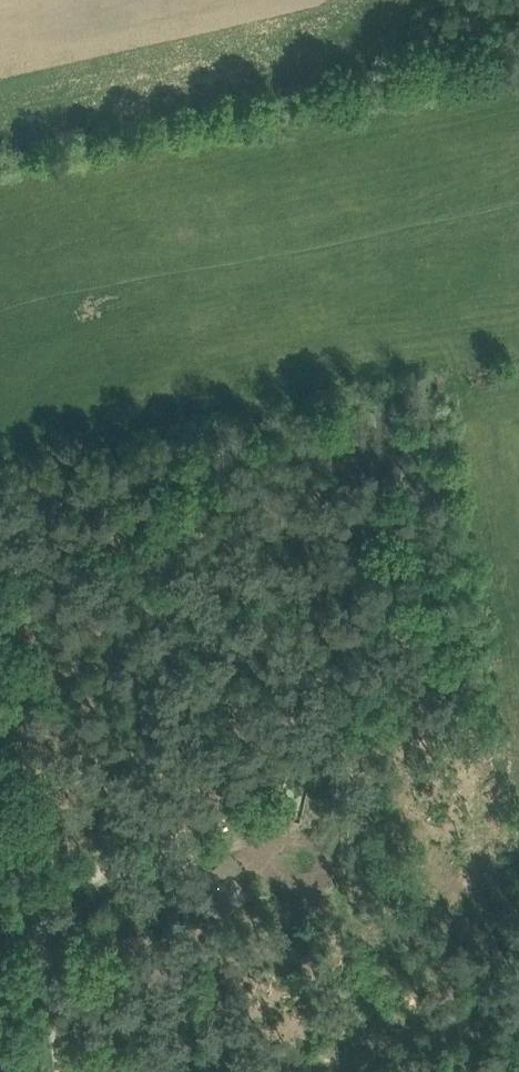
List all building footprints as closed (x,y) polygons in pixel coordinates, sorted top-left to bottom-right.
[(225,912),(243,898),(226,877),(240,866),(231,855),(200,881),(225,912)]
